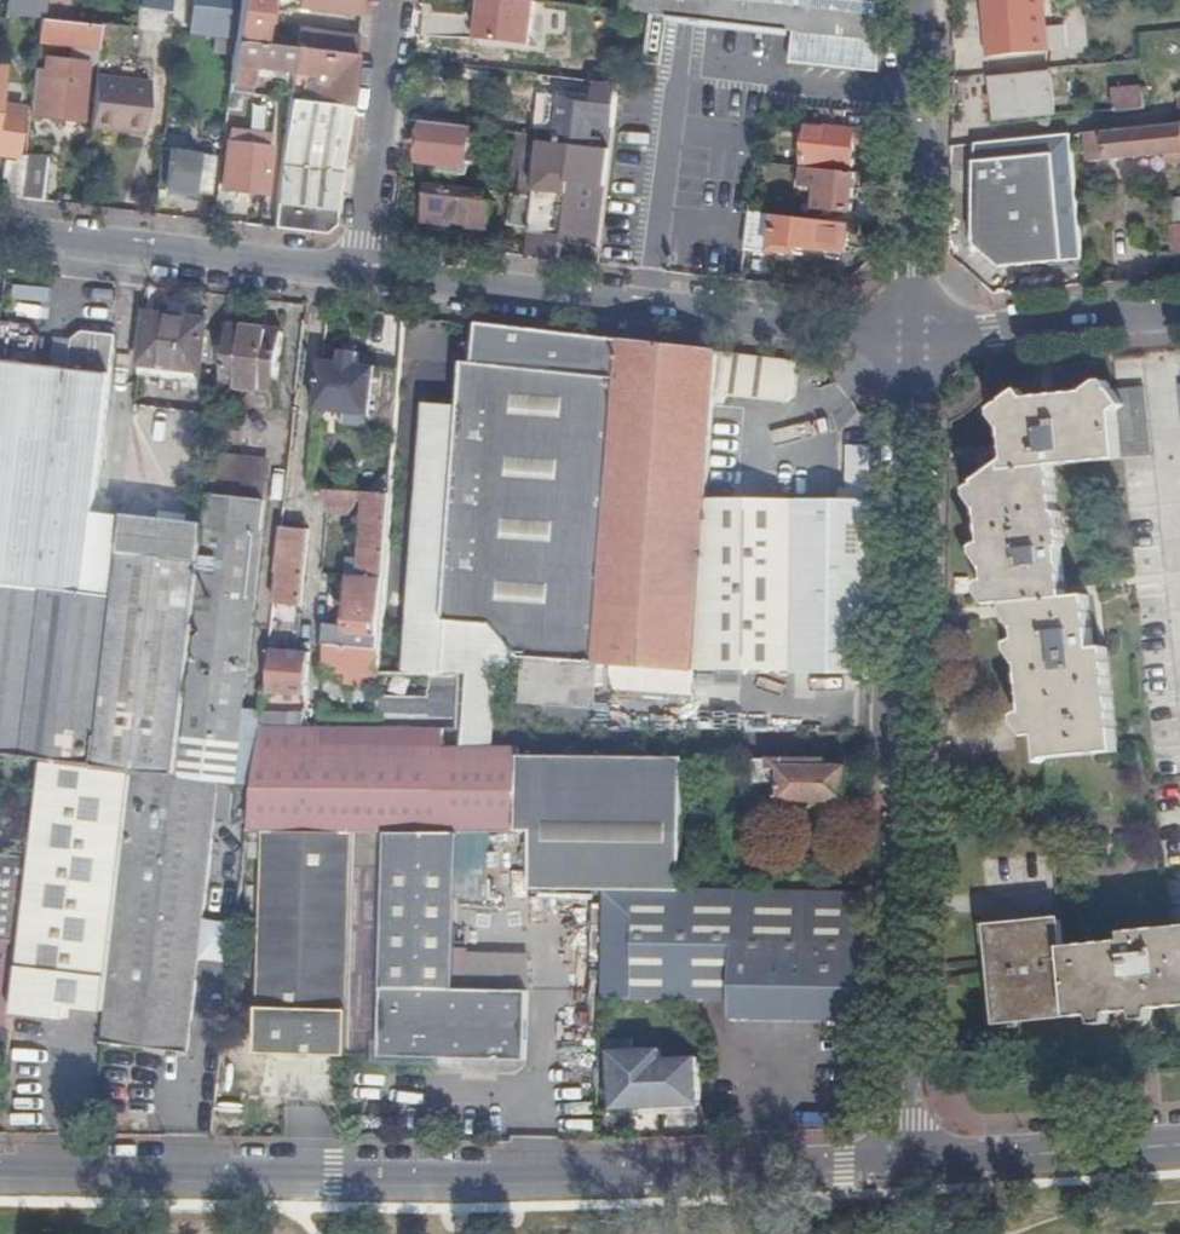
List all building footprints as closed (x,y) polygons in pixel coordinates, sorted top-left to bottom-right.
[(42,19),(49,20),(51,0),(16,0),(14,16),(42,19)] [(144,6),(167,9),(168,0),(144,0),(144,6)] [(235,41),(295,49),(356,56),(358,38),(298,30),(298,33),(294,32),(293,39),(275,37),(275,39),(263,37),(267,0),(240,0),(235,41)] [(362,0),(295,0),(295,5),(299,5),(299,6),(360,13),(362,0)] [(534,49),(536,0),(477,0),(475,47),(534,49)] [(796,32),(882,42),(882,12),(882,0),(629,0),(627,12),(796,32)] [(991,58),(1051,53),(1046,0),(986,0),(991,58)] [(42,19),(39,40),(100,48),(103,26),(49,20),(42,19)] [(882,42),(796,32),(793,63),(882,74),(882,42)] [(295,49),(235,41),(225,129),(253,133),(257,95),(249,94),(253,67),(262,68),(261,74),(292,78),(295,49)] [(306,232),(326,234),(337,225),(353,88),(356,56),(295,49),(292,78),(275,228),(306,232)] [(91,61),(99,62),(100,54),(91,53),(91,61)] [(82,109),(88,68),(46,63),(42,104),(82,109)] [(1053,76),(993,82),(996,122),(1057,117),(1053,76)] [(97,77),(92,129),(115,132),(117,130),(124,131),(124,133),(145,136),(151,83),(97,77)] [(595,127),(615,129),(620,85),(599,83),(597,100),(564,97),(558,145),(539,143),(535,181),(533,197),(529,229),(529,233),(561,237),(564,238),(575,147),(592,149),(595,127)] [(1145,92),(1115,95),(1117,117),(1147,114),(1145,92)] [(26,156),(17,155),(23,109),(0,106),(0,197),(22,199),(26,156)] [(848,113),(812,108),(805,162),(853,168),(857,132),(845,131),(848,113)] [(444,125),(427,123),(422,164),(469,169),(473,129),(444,125)] [(1179,154),(1179,127),(1087,136),(1090,164),(1165,156),(1166,155),(1179,154)] [(535,181),(539,143),(540,137),(517,134),(512,169),(523,171),(522,179),(535,181)] [(1001,268),(1083,261),(1071,137),(976,146),(976,174),(981,174),(980,195),(976,195),(975,246),(1001,268)] [(224,189),(267,195),(271,150),(228,146),(224,189)] [(162,151),(158,190),(211,196),(215,170),(196,167),(197,154),(162,151)] [(22,199),(43,202),(47,159),(26,156),(22,199)] [(851,213),(856,174),(805,168),(803,189),(819,191),(818,209),(827,210),(834,210),(851,213)] [(489,192),(431,185),(427,221),(475,227),(476,224),(492,226),(494,203),(488,202),(489,192)] [(511,227),(529,229),(533,197),(514,195),(511,227)] [(752,215),(747,251),(771,254),(771,252),(799,255),(800,249),(847,255),(851,225),(752,215)] [(529,233),(526,257),(558,259),(561,237),(529,233)] [(14,286),(12,313),(48,315),(50,288),(14,286)] [(143,366),(149,316),(146,316),(140,366),(143,366)] [(208,322),(149,316),(143,366),(203,373),(208,322)] [(43,764),(96,770),(103,705),(108,659),(125,520),(93,517),(116,337),(84,333),(73,342),(70,371),(38,367),(41,339),(33,328),(2,323),(0,339),(0,759),(43,764)] [(593,707),(595,681),(596,664),(621,341),(603,339),(479,325),(475,363),(465,362),(460,427),(432,425),(430,449),(459,451),(447,622),(495,626),(506,638),(484,657),(500,675),(521,656),(524,659),(522,680),(520,702),(593,707)] [(283,333),(229,328),(223,387),(276,392),(283,333)] [(691,698),(693,674),(873,674),(872,626),(872,567),(875,502),(875,449),(848,448),(847,491),(839,491),(838,501),(706,500),(713,405),(722,405),(728,398),(786,404),(794,398),(798,362),(761,357),(717,353),(717,351),(648,344),(621,341),(596,664),(610,666),(610,673),(610,676),(614,690),(691,698)] [(395,433),(400,370),(358,365),(359,353),(342,352),(341,363),(322,361),(317,411),(371,417),(369,431),(395,433)] [(826,382),(827,369),(800,366),(798,379),(826,382)] [(1145,388),(1009,403),(1012,430),(1007,431),(1011,464),(981,483),(991,607),(1015,605),(1029,737),(1046,736),(1049,760),(1118,752),(1107,649),(1094,651),(1088,598),(1067,600),(1063,550),(1066,550),(1062,514),(1060,515),(1056,468),(1152,457),(1145,388)] [(384,581),(390,496),(326,491),(331,513),(365,515),(360,578),(384,581)] [(265,503),(210,497),(207,530),(202,565),(186,708),(241,714),(265,503)] [(186,708),(202,565),(207,530),(126,520),(125,520),(108,659),(103,705),(96,770),(134,774),(178,780),(186,708)] [(308,532),(282,530),(273,604),(303,607),(308,532)] [(378,651),(384,581),(360,578),(352,577),(348,623),(329,622),(327,647),(378,651)] [(328,594),(327,619),(343,620),(344,595),(328,594)] [(327,647),(325,672),(355,674),(376,676),(378,651),(327,647)] [(310,655),(299,653),(273,651),(268,693),(306,698),(310,655)] [(379,686),(379,676),(376,676),(355,674),(355,685),(379,686)] [(457,722),(459,678),(431,677),(430,700),(379,698),(378,718),(457,722)] [(261,714),(241,714),(186,708),(178,780),(221,784),(251,787),(260,727),(261,714)] [(304,715),(261,714),(260,727),(302,728),(304,715)] [(682,888),(685,780),(685,762),(521,761),(521,754),(443,751),(321,748),(321,728),(302,728),(260,727),(251,787),(246,834),(264,832),(358,835),(392,834),(461,833),(531,833),(532,896),(596,894),(597,885),(603,885),(603,892),(605,892),(682,893),(682,888)] [(443,751),(444,731),(321,728),(321,748),(443,751)] [(40,795),(43,764),(0,759),(0,791),(40,795)] [(782,766),(782,762),(756,762),(755,781),(781,782),(782,766)] [(134,774),(96,770),(43,764),(40,795),(37,819),(32,862),(17,976),(15,993),(17,994),(15,1013),(72,1022),(73,1009),(106,1013),(134,774)] [(848,768),(782,766),(781,782),(781,801),(847,803),(848,768)] [(106,1013),(103,1045),(190,1056),(221,784),(178,780),(134,774),(106,1013)] [(257,1056),(351,1059),(358,835),(264,832),(257,1056)] [(461,833),(392,834),(382,1060),(527,1065),(529,995),(457,992),(461,833)] [(7,1025),(9,993),(15,993),(17,976),(32,862),(0,858),(0,1024),(7,1025)] [(870,894),(870,875),(834,874),(834,892),(870,894)] [(733,1019),(868,1022),(870,894),(834,892),(682,888),(682,893),(605,892),(602,997),(733,1000),(733,1019)] [(1063,951),(1060,921),(992,929),(993,944),(989,945),(996,1019),(1014,1017),(1015,1021),(1069,1015),(1063,951)] [(1069,1017),(1133,1011),(1131,991),(1152,990),(1152,996),(1179,993),(1179,940),(1144,944),(1143,940),(1126,941),(1127,945),(1063,951),(1069,1015),(1069,1017)] [(1133,1011),(1179,1006),(1179,993),(1152,996),(1152,990),(1131,991),(1133,1011)] [(614,1110),(701,1105),(698,1058),(662,1059),(661,1050),(633,1050),(632,1040),(610,1041),(614,1110)]
